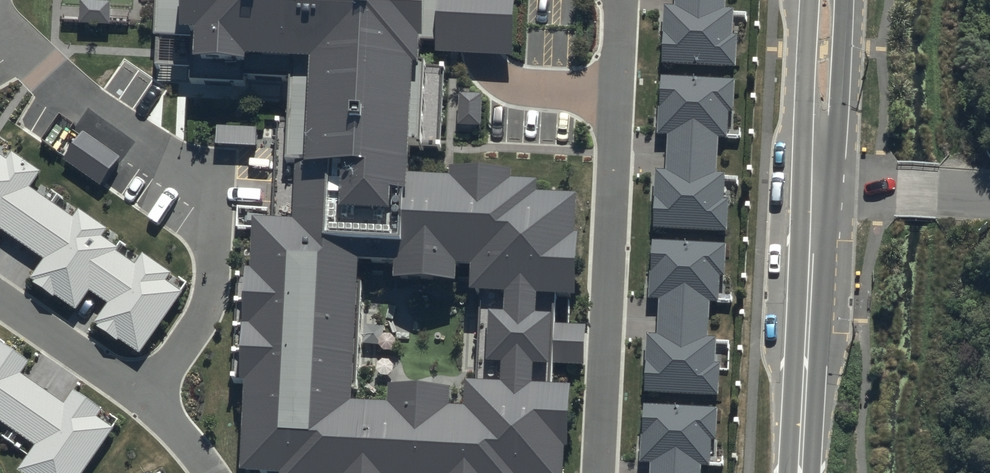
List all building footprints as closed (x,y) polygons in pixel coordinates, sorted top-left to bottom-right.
[(155,52),(154,68),(167,69),(306,76),(298,230),(261,228),(249,472),(567,472),(581,191),(411,182),(416,81),(430,82),(432,56),(435,0),(157,0),(155,52)] [(432,56),(514,61),(518,0),(435,0),(432,56)] [(662,68),(737,73),(739,37),(733,37),(735,13),(727,12),(727,0),(675,0),(675,9),(666,8),(662,68)] [(113,3),(81,2),(80,27),(112,28),(113,3)] [(656,175),(655,231),(731,234),(732,203),(726,203),(727,177),(718,177),(719,142),(728,142),(729,116),(734,117),(735,83),(659,81),(657,138),(668,138),(667,175),(656,175)] [(484,97),(460,96),(458,129),(481,130),(484,97)] [(120,157),(83,132),(66,156),(103,181),(120,157)] [(43,258),(28,279),(75,310),(89,289),(107,302),(92,324),(140,356),(185,291),(168,279),(172,272),(142,251),(134,262),(102,240),(111,227),(80,206),(72,218),(27,186),(37,171),(13,155),(7,158),(0,154),(0,229),(43,258)] [(649,338),(647,395),(723,397),(724,367),(719,366),(720,340),(711,340),(712,305),(721,305),(721,280),(727,280),(728,246),(652,244),(650,301),(661,302),(660,339),(649,338)] [(38,445),(21,468),(28,472),(82,472),(114,429),(97,417),(104,407),(76,387),(65,403),(21,372),(28,362),(1,344),(0,346),(0,418),(38,445)] [(702,468),(710,469),(712,442),(716,442),(718,412),(647,407),(643,465),(652,465),(652,472),(701,472),(702,468)]
